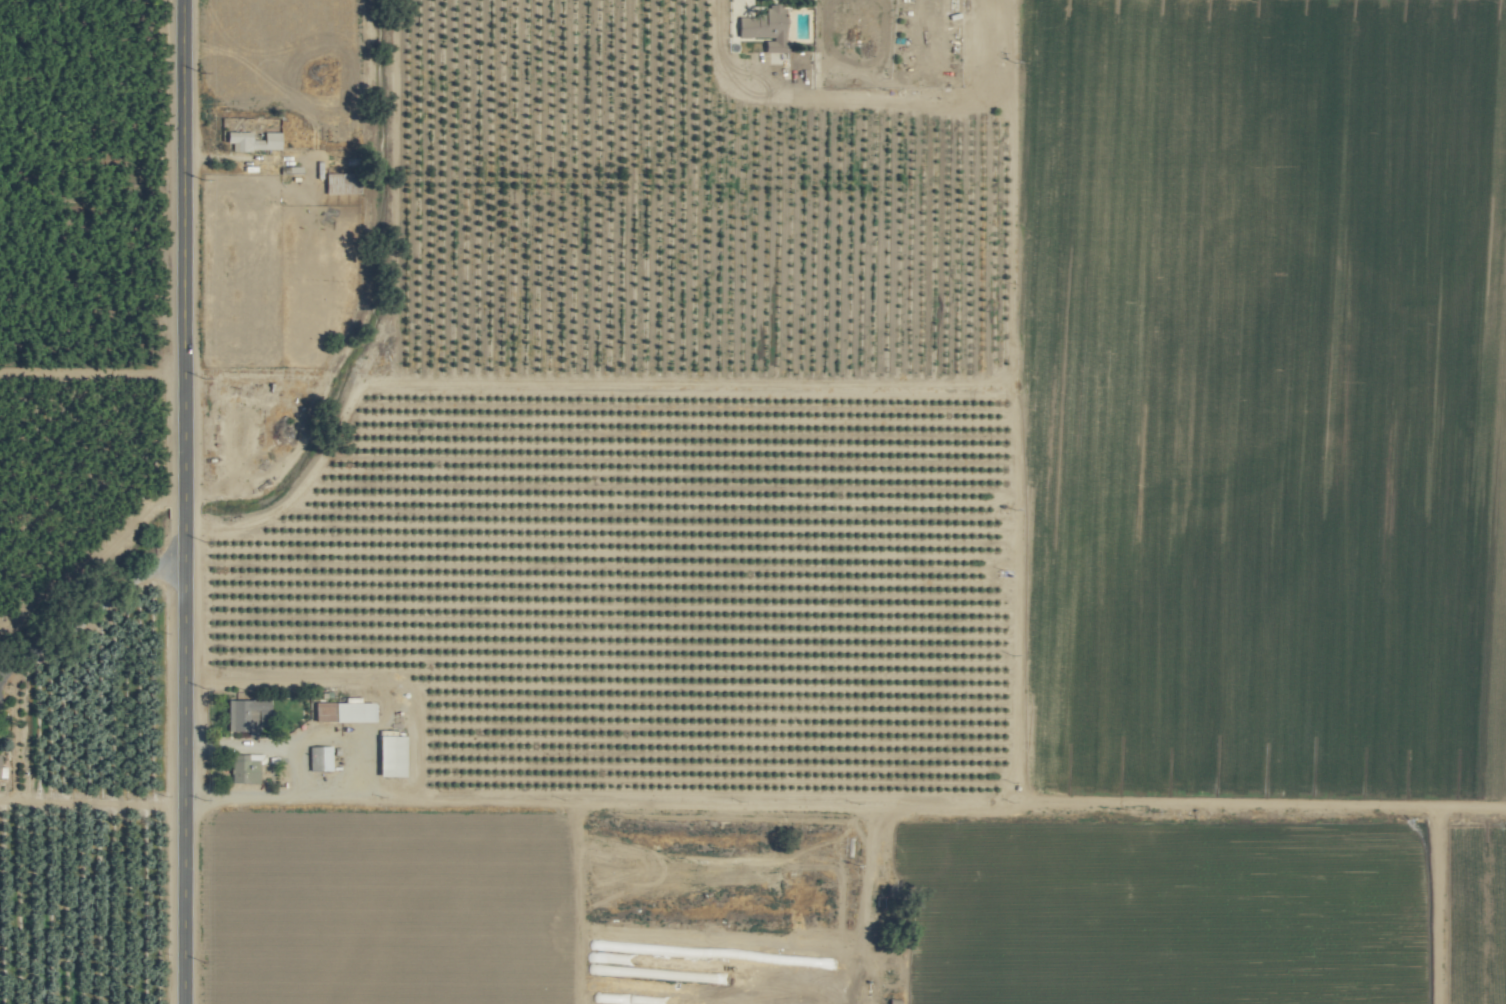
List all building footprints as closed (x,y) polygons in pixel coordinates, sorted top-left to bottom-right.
[(736,37),(762,37),(762,51),(783,51),(783,3),(764,3),(764,16),(736,16),(736,37)] [(278,150),(278,131),(261,131),(261,139),(249,139),(249,131),(224,131),(224,143),(233,143),(233,150),(278,150)] [(261,700),(226,699),(225,730),(260,731),(261,700)] [(371,702),(312,701),(312,721),(371,722),(371,702)] [(410,734),(376,734),(375,776),(402,776),(402,751),(410,752),(410,734)] [(329,745),(308,746),(309,771),(330,770),(329,745)] [(256,760),(247,760),(247,754),(230,754),(229,783),(256,783),(256,760)]
